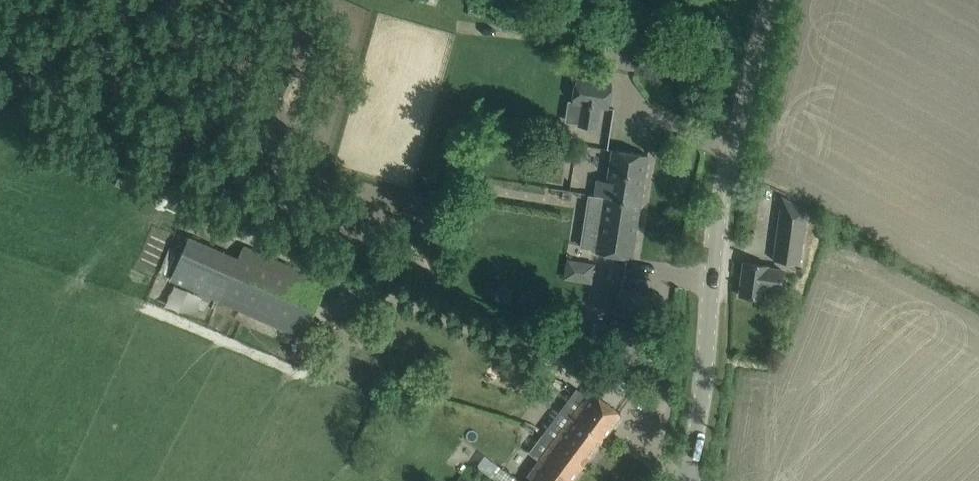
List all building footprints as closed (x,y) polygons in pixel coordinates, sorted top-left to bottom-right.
[(596,129),(600,107),(609,108),(612,84),(576,79),(572,102),(582,104),(579,126),(596,129)] [(598,179),(595,195),(641,202),(648,155),(613,149),(608,180),(598,179)] [(595,195),(590,194),(582,246),(597,248),(596,252),(632,258),(641,202),(595,195)] [(783,196),(774,260),(799,263),(807,210),(783,196)] [(303,337),(326,282),(244,246),(220,300),(303,337)] [(740,295),(767,298),(769,287),(785,289),(787,271),(771,269),(772,266),(744,262),(740,295)] [(618,291),(615,311),(615,313),(636,316),(634,329),(613,326),(594,323),(592,338),(643,347),(648,318),(651,294),(619,289),(618,291)] [(587,395),(553,442),(567,453),(565,456),(581,467),(621,413),(591,391),(587,395)] [(581,467),(565,456),(567,453),(553,442),(528,476),(532,479),(531,480),(571,480),(581,467)]
